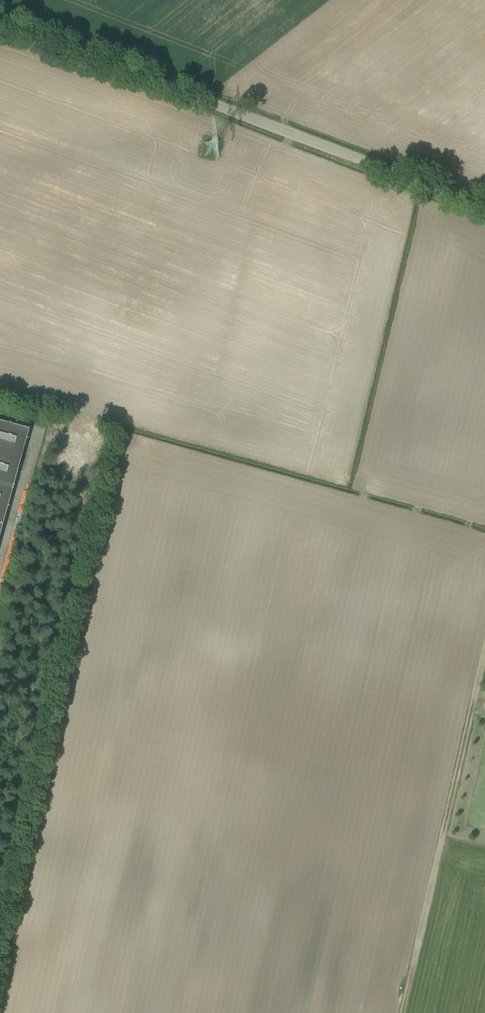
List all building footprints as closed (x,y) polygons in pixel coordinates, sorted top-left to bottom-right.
[(28,430),(0,422),(0,532),(28,430)]
